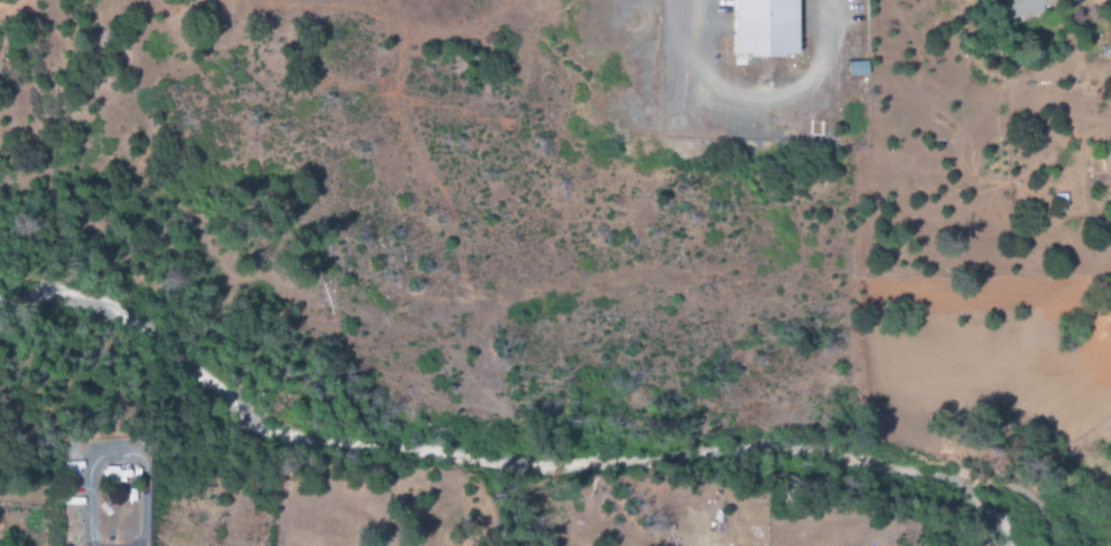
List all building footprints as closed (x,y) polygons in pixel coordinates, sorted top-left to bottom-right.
[(798,57),(798,0),(735,0),(735,57),(798,57)] [(1029,14),(1029,17),(1044,13),(1042,5),(1050,2),(1050,0),(1010,0),(1010,2),(1000,5),(1005,22),(1029,14)] [(848,76),(869,76),(868,62),(848,63),(848,76)]
